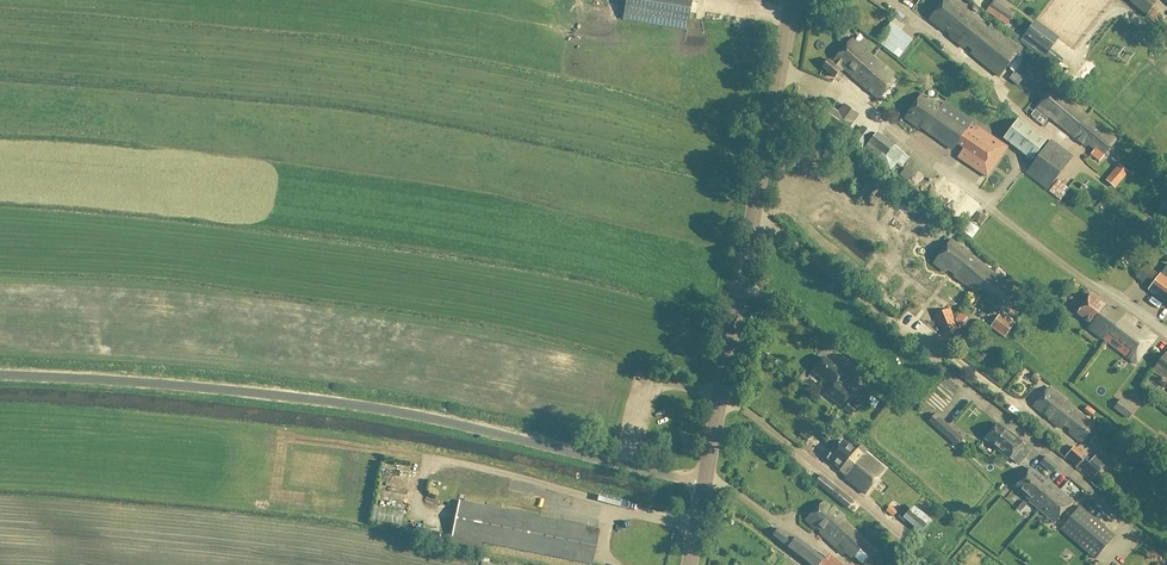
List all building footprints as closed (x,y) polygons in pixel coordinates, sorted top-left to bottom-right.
[(692,0),(627,0),(623,20),(686,31),(692,0)] [(950,0),(945,0),(928,21),(964,49),(966,47),(972,51),(970,54),(999,77),(1021,50),(990,25),(987,29),(950,0)] [(1139,16),(1149,6),(1143,0),(1123,0),(1139,16)] [(876,8),(870,20),(880,25),(886,13),(876,8)] [(989,20),(1005,27),(1009,18),(994,11),(989,20)] [(899,31),(904,17),(893,13),(888,27),(899,31)] [(1058,39),(1034,22),(1020,41),(1044,58),(1058,39)] [(896,61),(911,43),(888,25),(873,43),(896,61)] [(828,61),(822,68),(832,76),(839,67),(877,100),(882,95),(885,97),(898,78),(885,67),(884,68),(851,40),(833,61),(834,62),(832,64),(828,61)] [(1034,66),(1025,59),(1008,79),(1017,87),(1034,66)] [(1081,113),(1054,90),(1037,109),(1048,119),(1049,118),(1072,136),(1086,119),(1080,114),(1081,113)] [(940,108),(921,95),(905,119),(919,129),(920,127),(952,150),(956,146),(962,150),(956,160),(986,180),(1008,148),(943,104),(940,108)] [(837,113),(819,100),(810,112),(844,137),(851,126),(858,116),(843,105),(837,113)] [(1086,119),(1072,136),(1085,147),(1088,145),(1095,150),(1091,156),(1098,162),(1115,143),(1086,119)] [(1030,162),(1045,143),(1017,121),(1002,140),(1030,162)] [(861,127),(851,141),(862,149),(872,134),(861,127)] [(901,169),(908,158),(904,155),(904,154),(876,133),(865,147),(893,169),(896,165),(901,169)] [(1025,176),(1048,192),(1071,159),(1048,143),(1025,176)] [(1113,187),(1126,172),(1118,165),(1105,181),(1113,187)] [(1058,182),(1049,193),(1059,202),(1068,190),(1058,182)] [(1017,294),(950,241),(933,265),(944,274),(948,271),(954,275),(953,277),(976,294),(982,290),(988,296),(985,301),(1003,314),(1017,294)] [(1147,288),(1157,274),(1145,265),(1135,278),(1147,288)] [(1147,288),(1149,289),(1147,291),(1166,306),(1166,279),(1160,274),(1159,276),(1157,274),(1147,288)] [(869,299),(889,317),(896,309),(876,291),(869,299)] [(1113,313),(1090,295),(1076,314),(1091,326),(1088,329),(1131,362),(1136,366),(1156,340),(1155,339),(1156,338),(1142,328),(1140,332),(1133,327),(1135,323),(1117,309),(1113,313)] [(958,330),(950,309),(932,316),(937,329),(940,329),(943,336),(956,331),(958,330)] [(1003,338),(1015,324),(1006,317),(1004,320),(999,316),(990,328),(1003,338)] [(924,319),(927,328),(933,326),(930,317),(924,319)] [(1152,373),(1166,382),(1166,351),(1152,373)] [(836,369),(823,358),(812,372),(830,388),(824,395),(840,408),(853,393),(838,381),(845,372),(838,366),(836,369)] [(1034,375),(1030,380),(1036,385),(1040,380),(1034,375)] [(947,385),(934,402),(958,421),(971,405),(947,385)] [(1093,427),(1064,403),(1064,402),(1047,389),(1032,407),(1059,430),(1065,427),(1070,430),(1068,434),(1080,444),(1093,427)] [(1120,401),(1114,409),(1127,420),(1134,412),(1120,401)] [(632,415),(638,416),(640,405),(635,404),(632,415)] [(971,405),(958,421),(978,438),(992,422),(971,405)] [(1091,418),(1095,413),(1087,407),(1083,412),(1091,418)] [(955,447),(962,439),(949,428),(934,414),(927,422),(942,435),(955,447)] [(982,438),(1005,463),(1020,449),(997,424),(982,438)] [(867,451),(860,446),(855,452),(842,441),(827,460),(840,471),(839,472),(845,477),(864,454),(867,451)] [(1085,457),(1074,447),(1064,458),(1076,468),(1075,469),(1079,472),(1080,471),(1090,480),(1088,482),(1096,489),(1101,484),(1101,483),(1101,481),(1101,480),(1100,478),(1097,475),(1106,465),(1095,456),(1091,460),(1086,456),(1085,457)] [(864,454),(845,477),(844,479),(851,484),(854,486),(860,491),(864,495),(874,483),(884,471),(877,465),(864,454)] [(1044,456),(1035,469),(1050,480),(1056,472),(1050,467),(1053,463),(1044,456)] [(1045,483),(1030,470),(1014,488),(1029,501),(1028,502),(1053,524),(1072,503),(1046,481),(1045,483)] [(814,484),(847,510),(853,502),(820,476),(814,484)] [(823,502),(805,521),(814,529),(817,528),(820,531),(819,534),(842,556),(845,553),(851,559),(853,558),(862,564),(866,564),(878,553),(843,520),(845,518),(833,507),(831,509),(823,502)] [(599,531),(459,503),(452,537),(589,564),(592,564),(599,531)] [(1094,560),(1114,537),(1079,508),(1060,530),(1094,560)] [(914,511),(905,522),(923,535),(931,525),(914,511)] [(824,560),(795,538),(793,541),(777,529),(772,537),(809,564),(820,564),(824,560)] [(770,564),(788,564),(778,556),(770,564)]
